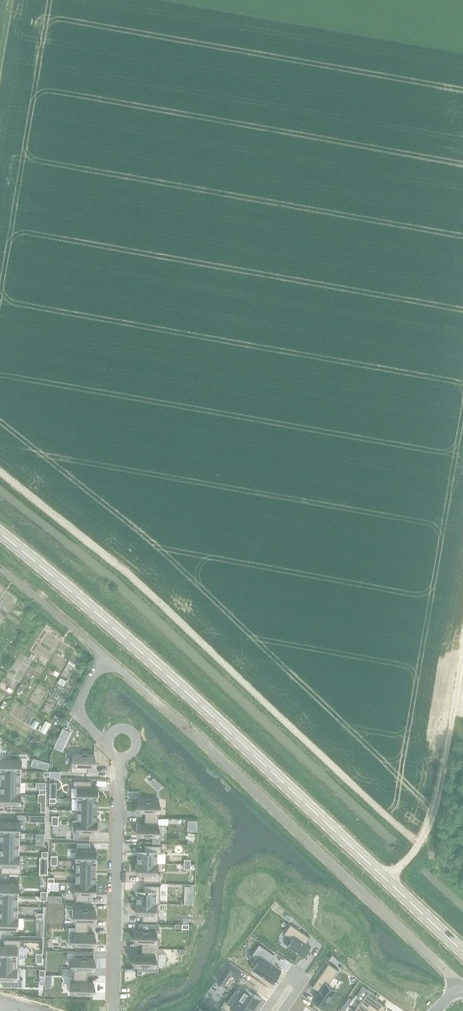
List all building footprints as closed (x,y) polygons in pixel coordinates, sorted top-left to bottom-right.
[(60,677),(57,682),(63,685),(66,681),(60,677)] [(45,734),(51,723),(45,720),(40,730),(45,734)] [(72,753),(71,772),(88,772),(88,766),(94,766),(94,754),(72,753)] [(21,759),(2,758),(1,770),(21,770),(21,759)] [(21,770),(1,770),(1,781),(20,781),(21,770)] [(73,780),(73,787),(78,787),(78,798),(97,798),(97,787),(91,787),(92,780),(73,780)] [(20,781),(1,781),(1,792),(20,793),(20,781)] [(20,793),(1,792),(1,804),(7,804),(7,810),(23,811),(24,803),(20,803),(20,793)] [(97,798),(78,798),(78,809),(97,810),(97,798)] [(159,800),(139,799),(139,811),(145,811),(145,817),(158,818),(159,800)] [(97,810),(78,809),(77,820),(97,821),(97,810)] [(158,818),(145,817),(145,823),(139,823),(139,835),(161,836),(162,824),(158,824),(158,818)] [(20,821),(0,820),(0,832),(19,833),(20,821)] [(97,821),(77,820),(72,820),(72,831),(74,831),(74,830),(77,830),(77,832),(90,832),(96,832),(97,821)] [(74,831),(73,838),(90,838),(90,832),(77,832),(77,830),(74,830),(74,831)] [(0,832),(0,834),(0,843),(19,844),(19,833),(0,832)] [(0,843),(0,854),(21,855),(21,854),(19,854),(19,844),(0,843)] [(138,851),(138,862),(157,863),(157,853),(161,853),(161,845),(144,845),(144,851),(138,851)] [(90,849),(77,849),(77,860),(96,861),(96,849),(90,849)] [(0,854),(0,866),(1,866),(1,872),(21,873),(21,855),(0,854)] [(48,855),(42,855),(40,855),(40,873),(48,873),(48,855)] [(96,861),(77,860),(76,871),(96,872),(96,861)] [(138,862),(138,874),(144,874),(144,881),(160,881),(160,873),(157,873),(157,863),(138,862)] [(96,872),(76,871),(76,882),(73,882),(95,883),(96,872)] [(95,883),(73,882),(72,894),(76,894),(76,900),(89,901),(89,894),(95,894),(95,883)] [(0,883),(0,894),(18,895),(18,883),(0,883)] [(143,891),(137,891),(137,902),(160,903),(160,885),(143,885),(143,891)] [(0,894),(0,905),(18,906),(18,895),(0,894)] [(160,903),(137,902),(137,914),(143,914),(143,921),(158,921),(159,903),(160,903)] [(17,917),(18,906),(0,905),(0,917),(17,917)] [(75,920),(75,927),(88,927),(89,921),(95,921),(95,909),(73,908),(73,920),(75,920)] [(0,917),(0,928),(23,928),(23,917),(17,917),(0,917)] [(291,923),(284,933),(292,938),(287,946),(302,957),(310,945),(306,942),(310,937),(291,923)] [(75,927),(75,945),(94,945),(94,933),(88,933),(88,927),(75,927)] [(142,942),(142,948),(159,948),(159,941),(155,941),(156,930),(136,929),(136,942),(142,942)] [(19,957),(19,947),(20,947),(21,939),(4,939),(4,945),(0,945),(0,957),(19,957)] [(259,944),(251,956),(258,960),(252,968),(272,982),(281,969),(269,961),(274,954),(259,944)] [(159,948),(142,948),(142,954),(136,954),(135,966),(138,966),(142,966),(158,966),(158,965),(165,965),(165,953),(159,953),(159,948)] [(20,968),(20,967),(19,967),(19,957),(0,957),(0,968),(20,968)] [(74,957),(74,975),(87,975),(87,969),(93,969),(94,957),(74,957)] [(216,980),(223,984),(231,974),(236,977),(241,971),(229,963),(216,980)] [(329,963),(313,986),(318,990),(314,997),(325,1005),(336,989),(329,984),(339,969),(329,963)] [(3,979),(20,980),(20,978),(20,968),(0,968),(0,979),(3,979)] [(70,981),(70,993),(93,994),(93,981),(87,981),(87,975),(74,975),(74,981),(70,981)] [(240,984),(234,993),(254,1007),(261,998),(250,990),(254,985),(242,977),(238,982),(240,984)] [(20,980),(3,979),(3,986),(22,986),(23,978),(20,978),(20,980)] [(354,1010),(356,1010),(383,1010),(386,1007),(367,993),(362,990),(357,997),(361,1000),(359,1003),(354,1010)] [(221,1007),(227,1010),(236,1010),(237,1010),(238,1010),(252,1010),(254,1007),(234,993),(227,1003),(225,1001),(221,1007)]
